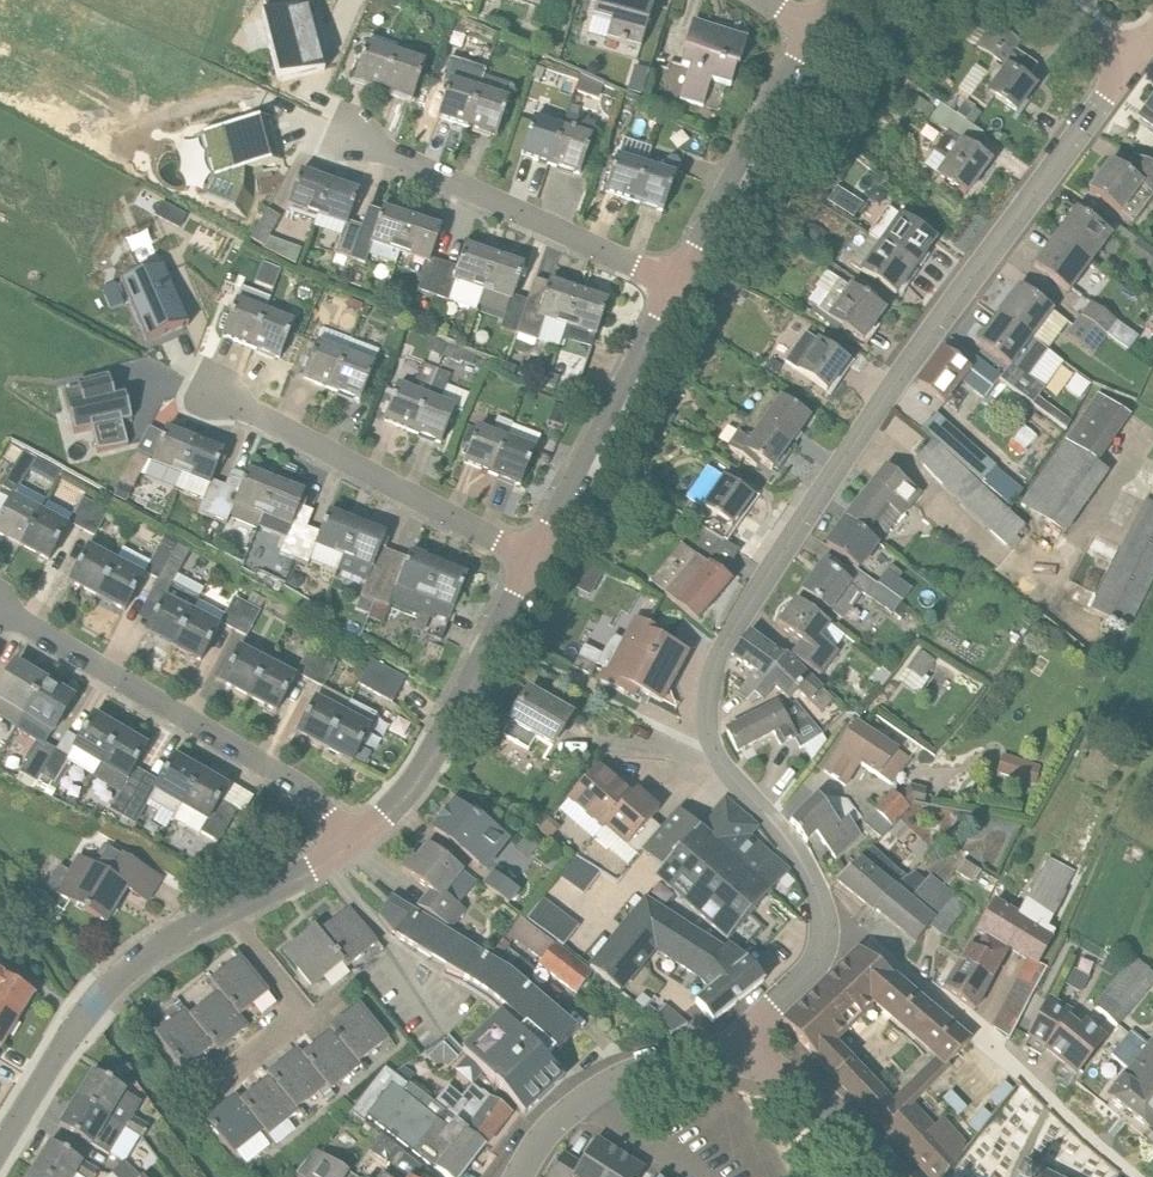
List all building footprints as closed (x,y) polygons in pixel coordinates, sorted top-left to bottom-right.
[(261,16),(278,82),(325,70),(312,21),(320,2),(314,0),(270,0),(261,16)] [(391,6),(405,12),(406,11),(410,2),(405,0),(393,0),(391,5),(391,6)] [(640,49),(654,3),(643,0),(597,0),(594,12),(612,18),(606,39),(640,49)] [(411,16),(411,17),(421,21),(425,13),(424,12),(414,8),(411,16)] [(455,21),(452,28),(451,29),(462,34),(466,25),(465,25),(455,21)] [(689,68),(679,99),(703,106),(711,81),(730,87),(745,36),(695,21),(688,44),(682,66),(689,68)] [(971,96),(970,98),(986,109),(987,107),(995,97),(1016,112),(1028,94),(1034,85),(1027,80),(1037,66),(1013,49),(1019,41),(992,23),(976,47),(995,61),(987,73),(971,96)] [(366,44),(354,79),(385,90),(397,55),(395,54),(366,44)] [(397,55),(385,90),(413,99),(425,64),(397,55)] [(455,65),(438,117),(469,127),(487,76),(455,65)] [(544,67),(536,65),(532,78),(540,80),(544,67)] [(497,136),(513,86),(487,76),(469,127),(497,136)] [(630,78),(627,92),(642,96),(646,83),(630,78)] [(906,101),(906,102),(918,109),(919,109),(919,108),(924,100),(923,100),(912,93),(906,101)] [(919,108),(919,109),(929,115),(929,114),(934,106),(924,100),(919,108)] [(965,100),(956,113),(967,120),(975,107),(965,100)] [(941,103),(930,118),(947,131),(933,151),(947,161),(946,162),(938,174),(937,175),(946,181),(958,189),(966,195),(967,196),(979,179),(991,163),(961,141),(954,136),(966,121),(941,103)] [(1144,126),(1152,132),(1152,108),(1148,115),(1151,117),(1144,126)] [(563,128),(551,164),(558,166),(571,171),(580,174),(592,138),(597,123),(568,113),(563,128)] [(265,116),(200,133),(201,135),(211,177),(212,179),(204,196),(203,198),(246,218),(247,216),(254,199),(254,176),(254,173),(254,169),(262,167),(277,163),(276,160),(265,119),(265,116)] [(533,119),(521,154),(551,164),(563,128),(533,119)] [(607,186),(605,192),(636,202),(649,167),(655,150),(622,139),(617,156),(610,175),(607,186)] [(649,167),(636,202),(643,205),(657,209),(663,211),(676,176),(683,153),(657,144),(655,150),(649,167)] [(831,174),(838,179),(853,161),(847,156),(831,174)] [(1090,191),(1109,205),(1121,214),(1141,185),(1152,193),(1152,166),(1134,156),(1124,171),(1116,165),(1117,164),(1112,160),(1090,191)] [(293,194),(287,208),(317,218),(330,181),(301,171),(293,194)] [(321,230),(315,248),(334,254),(335,254),(332,263),(342,267),(344,264),(348,265),(350,260),(361,226),(357,225),(348,222),(351,214),(354,205),(357,196),(359,191),(332,182),(330,181),(317,218),(324,220),(321,230)] [(837,187),(828,201),(854,219),(863,205),(837,187)] [(167,204),(160,218),(180,228),(187,214),(167,204)] [(361,226),(350,260),(363,264),(365,265),(368,256),(395,265),(396,266),(401,253),(402,253),(413,218),(397,213),(387,209),(383,208),(382,211),(368,206),(361,226)] [(888,206),(868,233),(870,235),(873,237),(883,244),(915,267),(916,265),(925,253),(935,239),(902,216),(888,206)] [(1077,208),(1057,235),(1083,256),(1092,262),(1100,252),(1091,245),(1104,228),(1096,222),(1077,208)] [(281,217),(267,209),(249,240),(263,248),(281,217)] [(413,218),(402,253),(428,262),(418,291),(433,297),(444,264),(430,259),(441,228),(413,218)] [(818,248),(828,232),(813,222),(811,224),(806,221),(800,230),(804,234),(802,237),(818,248)] [(1057,235),(1034,266),(1053,280),(1070,293),(1080,279),(1071,273),(1083,256),(1057,235)] [(1139,238),(1129,253),(1140,262),(1152,272),(1152,248),(1139,238)] [(281,258),(280,258),(295,266),(296,265),(301,249),(286,243),(281,258)] [(882,244),(862,272),(895,295),(915,267),(882,244)] [(444,264),(433,297),(434,297),(436,298),(444,300),(448,302),(475,311),(477,306),(482,291),(495,255),(466,245),(458,268),(447,265),(444,264)] [(495,255),(482,291),(510,301),(505,315),(500,328),(515,334),(527,301),(513,296),(519,279),(523,270),(524,266),(497,256),(495,255)] [(162,265),(121,282),(146,341),(149,339),(155,337),(181,325),(172,304),(178,302),(173,291),(162,265)] [(718,290),(732,297),(738,285),(724,278),(718,290)] [(569,327),(581,292),(549,281),(549,284),(537,280),(535,279),(527,301),(515,334),(528,338),(532,339),(558,350),(566,326),(569,327)] [(818,309),(814,314),(829,324),(833,319),(840,325),(846,329),(863,341),(875,323),(884,311),(878,307),(876,305),(868,300),(866,298),(851,288),(839,279),(828,294),(818,309)] [(223,317),(219,328),(224,330),(222,336),(252,347),(266,310),(272,295),(242,284),(237,298),(229,319),(223,317)] [(1054,311),(1039,299),(1020,285),(1000,313),(1034,337),(1054,311)] [(547,385),(553,387),(575,395),(608,301),(581,292),(569,327),(566,326),(558,350),(547,385)] [(434,297),(432,304),(441,307),(444,300),(436,298),(434,297)] [(349,298),(346,307),(360,312),(363,303),(349,298)] [(1081,314),(1081,315),(1107,335),(1107,334),(1117,321),(1117,320),(1091,301),(1081,314)] [(364,304),(361,314),(366,316),(370,306),(364,304)] [(266,310),(252,347),(252,348),(259,350),(273,355),(280,358),(294,321),(268,310),(266,310)] [(1000,313),(977,343),(997,357),(1009,366),(999,380),(1032,405),(1045,388),(1029,376),(1048,350),(1047,350),(1033,339),(1034,337),(1000,313)] [(1073,326),(1066,334),(1093,353),(1099,345),(1107,335),(1081,315),(1073,326)] [(1117,321),(1107,334),(1120,343),(1129,330),(1117,321)] [(848,362),(819,342),(806,333),(785,362),(827,392),(848,362)] [(431,336),(425,349),(442,356),(447,343),(431,336)] [(944,348),(918,383),(937,398),(945,404),(962,382),(971,370),(982,379),(974,391),(985,399),(993,387),(1002,375),(979,359),(951,338),(944,348)] [(332,389),(344,355),(317,343),(309,362),(304,359),(300,370),(305,372),(303,378),(332,389)] [(448,344),(443,356),(454,360),(455,358),(461,360),(464,352),(465,350),(448,344)] [(464,352),(461,360),(462,361),(471,364),(474,356),(475,354),(465,350),(464,352)] [(359,400),(373,366),(344,355),(332,389),(359,400)] [(414,432),(439,368),(423,362),(411,390),(398,384),(384,420),(414,432)] [(501,374),(512,378),(516,367),(505,363),(501,374)] [(441,443),(455,407),(440,401),(451,373),(439,368),(414,432),(441,443)] [(82,404),(68,407),(74,433),(92,428),(98,450),(126,444),(121,422),(130,419),(124,394),(112,397),(107,376),(77,383),(78,388),(80,397),(82,404)] [(763,400),(751,417),(761,424),(790,444),(810,416),(780,396),(773,407),(763,400)] [(550,416),(565,422),(570,408),(555,402),(550,416)] [(671,425),(676,415),(665,409),(660,418),(671,425)] [(936,414),(922,429),(939,445),(943,449),(957,433),(954,430),(936,414)] [(740,433),(729,450),(754,467),(755,468),(759,461),(772,470),(774,468),(779,461),(787,448),(790,444),(761,424),(749,440),(740,433)] [(137,450),(120,480),(121,481),(133,488),(140,476),(175,490),(180,475),(195,439),(181,434),(171,430),(166,428),(164,433),(150,427),(137,449),(137,450)] [(507,439),(506,439),(491,433),(478,428),(464,462),(493,474),(507,439)] [(957,433),(943,449),(981,483),(982,484),(995,467),(957,433)] [(195,439),(180,475),(183,476),(209,487),(203,501),(198,512),(213,518),(225,485),(212,480),(218,464),(222,455),(224,451),(198,440),(195,439)] [(507,439),(493,474),(521,485),(535,450),(507,439)] [(933,441),(915,459),(961,503),(1006,545),(1007,544),(1008,545),(1017,536),(1025,526),(979,483),(933,441)] [(23,450),(2,487),(15,494),(16,495),(20,486),(30,469),(37,457),(23,450)] [(37,457),(30,469),(54,482),(61,469),(37,457)] [(643,463),(632,465),(635,477),(635,478),(646,476),(645,475),(643,463)] [(846,519),(878,542),(879,542),(918,489),(886,465),(846,519)] [(225,485),(213,518),(215,519),(226,523),(227,524),(230,516),(234,506),(252,513),(262,517),(276,481),(265,476),(247,469),(245,477),(233,472),(231,471),(225,485)] [(724,477),(703,507),(732,528),(753,497),(738,486),(724,477)] [(262,517),(258,527),(285,539),(279,553),(279,554),(293,560),(294,559),(307,527),(313,513),(299,507),(305,492),(286,485),(276,481),(262,517)] [(113,496),(113,497),(115,498),(126,503),(132,490),(133,488),(132,488),(119,482),(118,485),(116,491),(114,495),(113,496)] [(42,513),(39,511),(46,500),(20,486),(16,495),(15,494),(13,497),(0,521),(0,534),(23,546),(42,513)] [(69,522),(81,529),(96,503),(83,496),(71,519),(69,522)] [(1152,581),(1152,502),(1145,498),(1090,609),(1128,629),(1152,581)] [(96,503),(82,529),(94,536),(96,537),(110,510),(109,510),(96,503)] [(294,559),(293,560),(307,565),(307,564),(309,560),(315,545),(343,557),(357,522),(346,518),(329,511),(320,533),(307,527),(294,559)] [(60,539),(67,526),(42,513),(23,546),(49,560),(60,539)] [(858,569),(878,542),(846,519),(827,545),(846,560),(850,563),(858,569)] [(357,522),(343,557),(345,557),(371,568),(368,576),(365,582),(360,595),(356,607),(355,609),(369,615),(370,612),(374,601),(392,555),(380,550),(381,547),(384,538),(386,534),(368,527),(359,523),(357,522)] [(696,543),(694,546),(727,569),(729,566),(740,551),(707,528),(696,543)] [(161,546),(171,551),(178,538),(166,532),(159,545),(161,546)] [(151,623),(146,632),(175,647),(192,614),(191,614),(198,600),(171,586),(177,575),(185,558),(191,548),(178,541),(172,552),(158,579),(148,598),(160,605),(151,623)] [(98,596),(116,560),(89,545),(70,581),(98,596)] [(150,562),(145,572),(158,579),(172,552),(171,551),(159,545),(150,562)] [(392,555),(374,601),(375,601),(377,602),(381,604),(387,606),(388,607),(389,604),(392,598),(396,588),(425,599),(439,564),(428,559),(425,558),(415,554),(410,552),(407,560),(395,555),(392,555)] [(698,555),(665,594),(676,603),(696,621),(730,581),(710,564),(709,565),(698,555)] [(125,610),(143,575),(116,560),(98,596),(125,610)] [(823,563),(803,591),(822,605),(832,611),(843,620),(862,593),(868,596),(892,615),(893,613),(899,617),(907,605),(903,602),(901,601),(877,584),(857,570),(858,570),(858,569),(850,563),(841,577),(823,563)] [(418,615),(412,629),(424,634),(441,640),(446,627),(449,622),(453,611),(462,589),(466,580),(467,575),(449,568),(440,564),(439,564),(425,599),(420,609),(418,615)] [(878,582),(877,584),(901,601),(903,602),(903,601),(904,601),(912,589),(899,579),(887,570),(878,582)] [(292,573),(285,585),(297,591),(298,592),(304,579),(292,573)] [(247,637),(261,610),(259,609),(251,605),(234,596),(220,623),(247,637)] [(796,600),(778,625),(797,639),(801,641),(790,656),(819,678),(820,677),(838,652),(834,650),(844,636),(830,625),(816,614),(796,600)] [(201,661),(218,628),(192,614),(175,647),(201,661)] [(604,668),(598,679),(624,693),(629,685),(638,690),(662,702),(664,698),(670,687),(687,654),(660,639),(663,633),(635,618),(624,639),(608,670),(604,668)] [(749,634),(731,655),(754,672),(744,684),(739,691),(748,699),(754,691),(764,680),(781,660),(783,657),(749,634)] [(579,655),(579,656),(597,665),(598,664),(603,654),(585,645),(579,655)] [(300,666),(296,673),(309,680),(323,654),(310,647),(300,666)] [(249,697),(266,664),(239,650),(222,682),(249,697)] [(909,665),(909,666),(925,676),(935,661),(919,650),(909,665)] [(764,680),(754,691),(763,699),(774,687),(789,700),(796,692),(809,704),(822,690),(824,689),(811,676),(786,653),(783,657),(781,660),(764,680)] [(336,661),(323,654),(309,681),(322,688),(336,661)] [(579,656),(573,666),(575,667),(591,676),(597,665),(579,656)] [(372,658),(365,671),(398,689),(406,676),(372,658)] [(1,714),(6,705),(23,716),(44,680),(15,662),(0,687),(0,716),(1,714)] [(277,711),(294,679),(266,664),(249,697),(277,711)] [(882,668),(873,681),(882,687),(891,674),(882,668)] [(358,684),(391,702),(398,689),(365,671),(358,684)] [(44,680),(23,716),(51,733),(52,733),(74,698),(44,680)] [(537,736),(552,746),(571,716),(529,690),(502,734),(528,750),(537,736)] [(324,746),(342,714),(315,700),(298,733),(324,746)] [(779,704),(727,731),(737,751),(773,731),(780,744),(793,737),(800,748),(803,747),(823,735),(795,700),(781,709),(779,704)] [(342,714),(324,746),(352,761),(370,728),(342,714)] [(58,750),(35,789),(44,794),(51,782),(53,783),(64,764),(65,765),(67,761),(93,776),(99,766),(120,731),(93,715),(74,747),(69,757),(58,750)] [(838,751),(824,771),(845,786),(861,763),(879,776),(891,785),(909,759),(898,751),(859,723),(838,751)] [(120,731),(99,766),(126,782),(128,779),(147,747),(120,731)] [(27,761),(20,773),(37,782),(41,776),(56,749),(46,742),(39,738),(37,742),(27,761)] [(355,757),(367,764),(374,751),(362,745),(355,757)] [(1003,754),(997,773),(1035,785),(1041,766),(1003,754)] [(137,791),(122,817),(135,825),(146,806),(149,800),(174,815),(175,816),(182,805),(201,773),(174,757),(159,782),(147,774),(137,791)] [(64,764),(53,783),(58,786),(59,787),(71,768),(70,767),(65,765),(64,764)] [(604,827),(631,795),(597,765),(567,800),(602,831),(605,827),(604,827)] [(20,773),(16,780),(33,789),(37,782),(20,773)] [(237,811),(220,800),(227,788),(201,773),(182,805),(207,819),(200,832),(218,843),(237,811)] [(51,782),(44,794),(51,798),(58,786),(53,783),(51,782)] [(125,784),(120,792),(109,810),(122,817),(137,791),(125,784)] [(899,797),(910,806),(914,802),(924,804),(927,788),(910,784),(899,796),(899,797)] [(642,851),(662,829),(651,819),(659,810),(636,790),(631,795),(604,827),(605,827),(638,857),(642,851)] [(892,826),(910,806),(899,797),(899,796),(892,791),(875,809),(877,812),(892,826)] [(817,795),(790,821),(806,842),(813,836),(816,833),(822,841),(835,858),(861,834),(854,825),(862,818),(848,799),(841,798),(817,795)] [(661,869),(656,875),(728,940),(788,872),(748,836),(757,826),(726,798),(699,827),(679,809),(662,829),(642,851),(661,869)] [(475,814),(473,817),(454,802),(433,829),(477,863),(500,833),(475,814)] [(881,837),(892,826),(877,812),(875,809),(874,811),(876,812),(865,824),(881,837)] [(969,829),(969,814),(957,814),(957,830),(969,829)] [(537,831),(548,841),(560,827),(549,817),(537,831)] [(60,865),(47,886),(68,899),(69,900),(106,922),(127,888),(147,900),(161,878),(119,852),(105,843),(91,866),(79,859),(70,872),(60,865)] [(413,856),(402,870),(431,892),(419,908),(449,927),(459,913),(462,909),(458,905),(443,894),(462,869),(461,869),(429,844),(418,859),(413,856)] [(854,864),(837,881),(874,911),(875,909),(895,885),(908,875),(873,846),(862,858),(854,864)] [(576,854),(560,875),(572,884),(588,862),(576,854)] [(1022,972),(1012,991),(1030,1001),(1047,968),(1039,964),(1055,929),(1049,926),(1075,871),(1048,857),(1018,914),(996,900),(979,930),(1009,946),(1029,958),(1022,972)] [(962,860),(955,872),(974,883),(981,871),(962,860)] [(588,862),(572,884),(585,894),(601,871),(588,862)] [(895,885),(875,909),(916,942),(929,926),(954,894),(930,875),(927,879),(916,870),(908,875),(895,885)] [(494,871),(483,885),(509,905),(520,891),(494,871)] [(954,894),(929,926),(943,937),(968,905),(954,894)] [(509,970),(416,911),(392,895),(379,915),(396,935),(396,936),(417,949),(422,942),(434,950),(430,957),(432,958),(436,951),(449,959),(444,966),(490,995),(525,1026),(553,1051),(556,1053),(577,1029),(524,983),(509,970)] [(564,947),(580,925),(542,897),(526,918),(564,947)] [(599,959),(591,969),(619,992),(630,978),(656,946),(698,979),(711,990),(696,1002),(706,1015),(712,1023),(764,981),(747,960),(738,952),(728,942),(724,945),(699,931),(646,899),(611,944),(599,959)] [(377,943),(365,927),(349,907),(319,931),(347,967),(377,943)] [(553,943),(542,935),(519,917),(508,932),(491,955),(499,960),(510,943),(509,943),(514,936),(531,949),(542,958),(537,964),(576,994),(592,973),(553,943)] [(347,967),(319,931),(314,926),(284,951),(312,986),(342,962),(347,968),(347,967)] [(992,978),(1009,946),(979,930),(976,935),(961,962),(992,978)] [(859,950),(783,1023),(818,1059),(819,1059),(818,1058),(834,1043),(878,1000),(898,982),(894,979),(859,950)] [(1100,970),(1111,977),(1112,976),(1120,960),(1108,954),(1100,970)] [(240,1015),(269,991),(241,955),(210,980),(219,991),(247,1027),(248,1026),(240,1015)] [(509,970),(524,983),(536,968),(520,956),(509,970)] [(1115,1024),(1118,1026),(1152,985),(1152,973),(1135,957),(1094,1006),(1115,1024)] [(974,1011),(992,978),(961,962),(957,969),(943,989),(974,1011)] [(18,1020),(34,993),(2,974),(3,973),(0,971),(0,1010),(18,1020)] [(896,1028),(909,1038),(934,1011),(898,982),(878,1000),(901,1021),(896,1028)] [(218,1051),(247,1027),(219,991),(190,1015),(218,1051)] [(1007,1041),(1009,1041),(1030,1001),(1012,991),(1010,991),(993,1025),(1009,1038),(1007,1041)] [(1049,997),(1029,1036),(1030,1036),(1048,1046),(1046,1049),(1060,1060),(1065,1064),(1077,1073),(1092,1054),(1106,1035),(1091,1023),(1085,1019),(1080,1025),(1069,1017),(1073,1010),(1049,997)] [(357,1062),(388,1037),(360,1002),(329,1027),(331,1030),(359,1064),(357,1062)] [(657,1013),(647,1004),(642,1011),(652,1020),(657,1013)] [(687,1024),(680,1017),(665,1004),(652,1020),(663,1029),(670,1034),(687,1024)] [(218,1051),(190,1015),(185,1009),(155,1034),(183,1070),(213,1045),(218,1051)] [(1,1048),(18,1020),(0,1010),(0,1048),(1,1048)] [(934,1011),(909,1038),(933,1057),(914,1076),(924,1087),(970,1040),(934,1011)] [(525,1026),(519,1031),(502,1013),(462,1051),(463,1052),(462,1053),(493,1085),(494,1084),(523,1115),(562,1078),(545,1060),(553,1051),(525,1026)] [(1149,1044),(1132,1028),(1111,1055),(1129,1072),(1124,1079),(1109,1098),(1148,1128),(1152,1122),(1152,1039),(1149,1044)] [(330,1088),(359,1064),(331,1030),(303,1054),(330,1088)] [(449,1067),(458,1059),(443,1043),(428,1058),(437,1067),(443,1061),(449,1067)] [(819,1059),(818,1059),(819,1061),(831,1073),(834,1076),(833,1076),(855,1099),(873,1080),(867,1074),(850,1058),(834,1043),(818,1058),(819,1059)] [(330,1088),(303,1054),(298,1048),(267,1073),(269,1076),(297,1111),(297,1110),(294,1107),(324,1083),(328,1089),(330,1088)] [(485,1145),(467,1130),(468,1129),(434,1102),(409,1083),(407,1085),(385,1068),(352,1110),(365,1120),(368,1117),(445,1176),(461,1176),(485,1145)] [(93,1070),(76,1098),(109,1118),(125,1128),(140,1137),(142,1138),(143,1137),(150,1127),(132,1116),(140,1103),(124,1093),(126,1090),(93,1070)] [(268,1134),(297,1111),(269,1076),(240,1100),(268,1134)] [(873,1080),(855,1099),(884,1129),(908,1104),(924,1087),(914,1076),(892,1098),(873,1080)] [(999,1107),(1013,1089),(1004,1082),(990,1100),(999,1107)] [(320,1091),(328,1101),(334,1096),(326,1086),(320,1091)] [(448,1086),(434,1102),(468,1129),(467,1130),(485,1145),(511,1113),(492,1098),(482,1092),(482,1093),(472,1086),(462,1098),(448,1086)] [(942,1099),(959,1116),(967,1108),(951,1091),(942,1099)] [(268,1134),(240,1100),(236,1094),(205,1119),(234,1154),(262,1131),(266,1136),(268,1134)] [(76,1098),(60,1125),(93,1145),(109,1155),(110,1154),(110,1153),(125,1128),(109,1118),(76,1098)] [(908,1104),(884,1129),(885,1129),(908,1155),(933,1129),(908,1104)] [(977,1133),(992,1115),(983,1108),(968,1126),(977,1133)] [(908,1155),(929,1176),(944,1176),(961,1155),(969,1145),(944,1118),(933,1129),(908,1155)] [(369,1150),(385,1162),(395,1147),(380,1136),(369,1150)] [(622,1154),(597,1138),(580,1164),(563,1154),(548,1176),(607,1176),(622,1154)] [(33,1169),(46,1176),(74,1176),(75,1174),(80,1176),(96,1176),(99,1172),(83,1162),(50,1142),(33,1169)] [(385,1162),(406,1176),(407,1176),(414,1176),(422,1166),(417,1162),(395,1147),(385,1162)] [(302,1176),(307,1176),(322,1154),(316,1150),(297,1174),(302,1176)] [(322,1154),(307,1176),(345,1176),(349,1171),(322,1154)] [(644,1169),(622,1154),(607,1176),(639,1176),(644,1169)] [(112,1172),(117,1176),(141,1176),(125,1162),(124,1161),(123,1162),(112,1172)] [(1023,1163),(1017,1176),(1052,1176),(1023,1163)]
